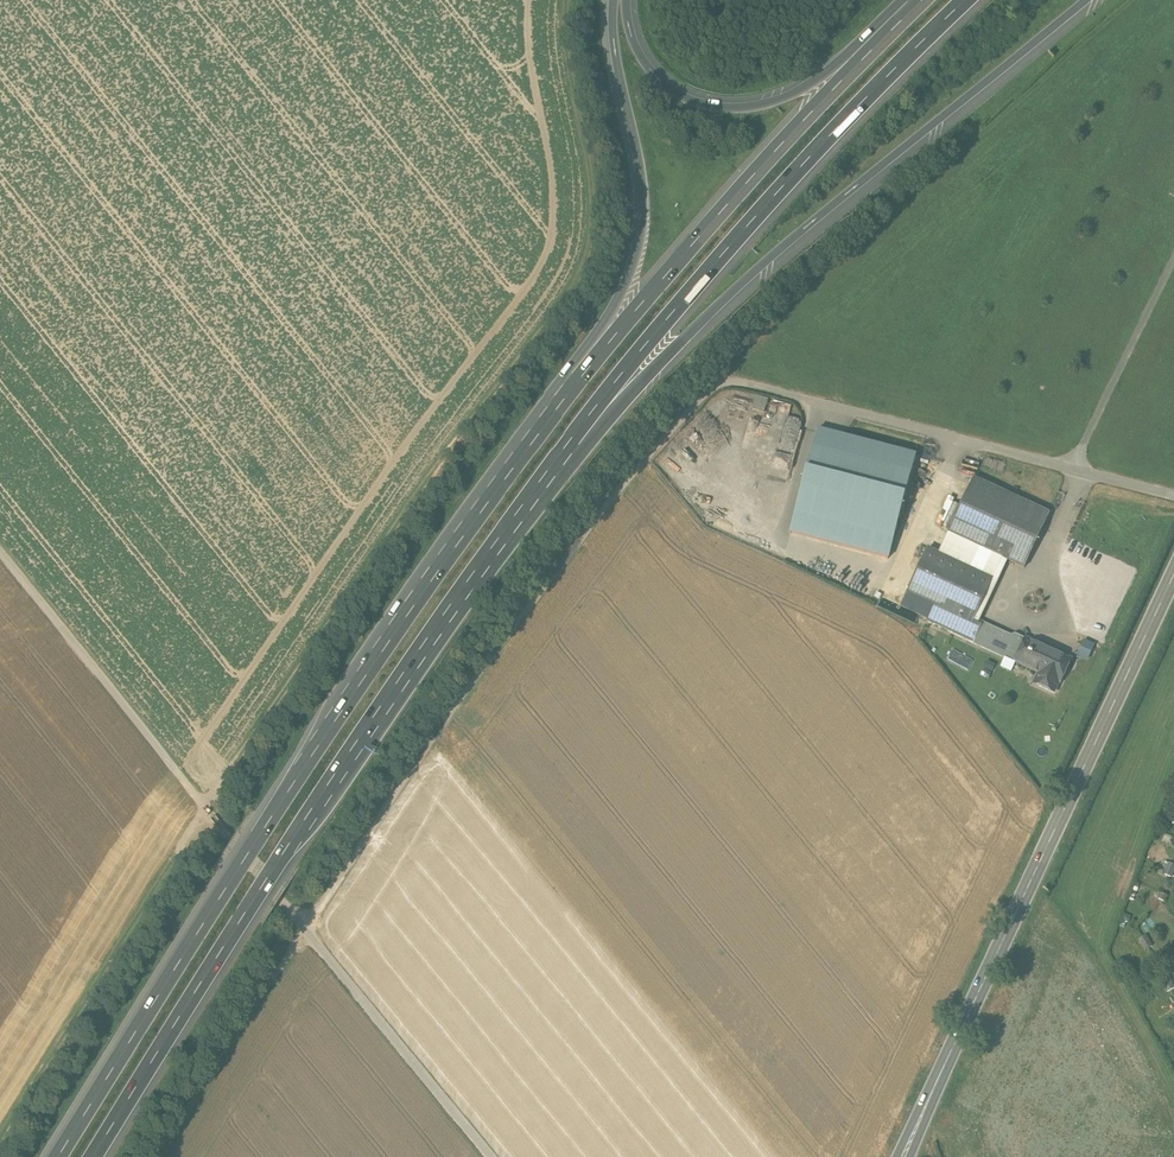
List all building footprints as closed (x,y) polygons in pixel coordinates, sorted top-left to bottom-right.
[(753,408),(764,410),(767,397),(757,394),(753,408)] [(818,428),(791,533),(889,558),(916,455),(818,428)] [(1016,662),(1026,640),(1019,637),(1016,643),(982,627),(982,626),(973,622),(1003,558),(1025,568),(1050,514),(974,478),(939,554),(928,549),(908,592),(934,605),(927,620),(981,646),(1016,662)] [(883,596),(878,606),(916,623),(920,613),(883,596)] [(1026,640),(1016,662),(1045,675),(1040,685),(1055,692),(1059,682),(1061,683),(1072,660),(1026,639),(1026,640)] [(1078,655),(1089,659),(1095,643),(1084,639),(1078,655)] [(1164,875),(1172,878),(1173,874),(1173,865),(1169,863),(1164,875)] [(1144,934),(1137,938),(1144,951),(1151,947),(1144,934)] [(1168,977),(1160,980),(1166,993),(1173,988),(1168,977)]
